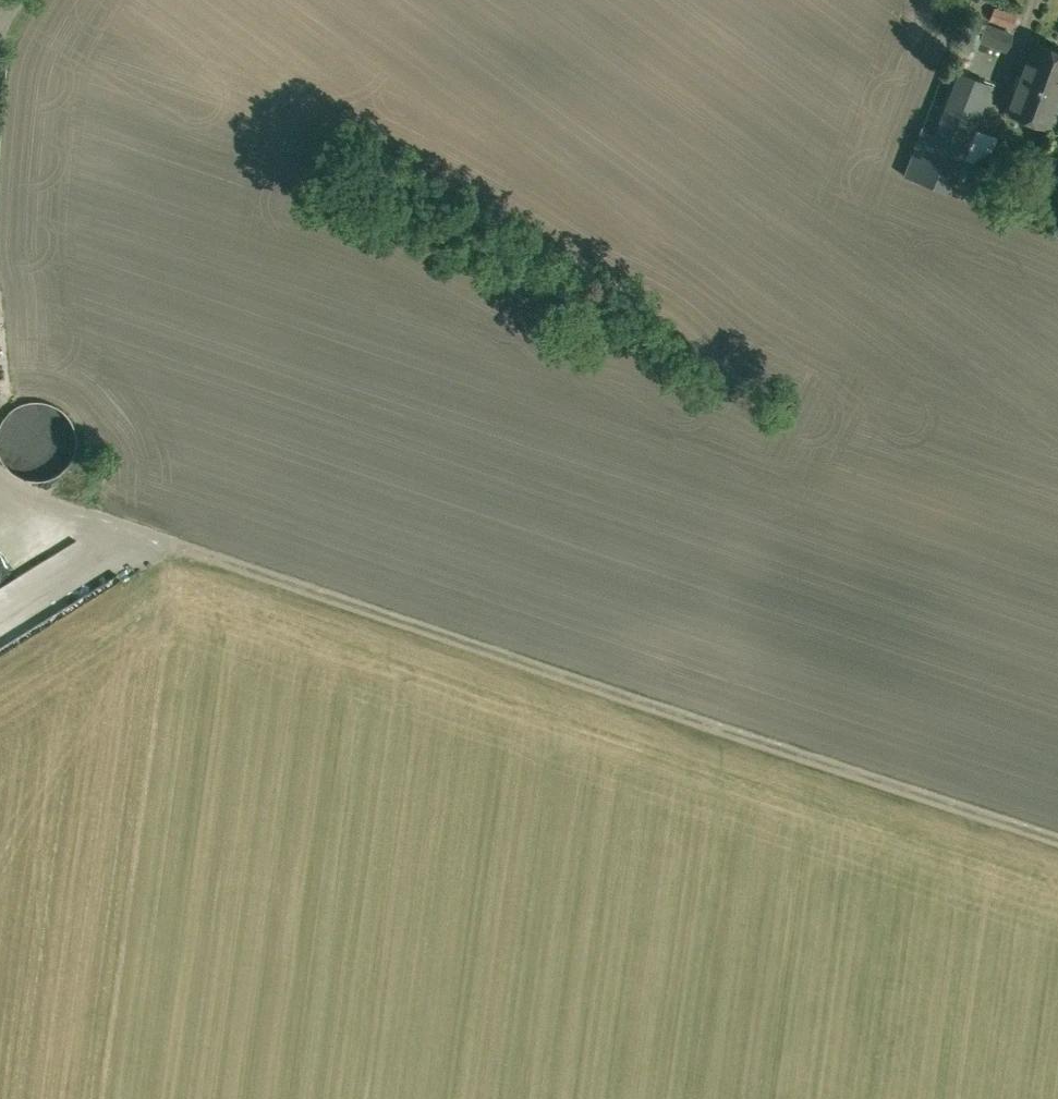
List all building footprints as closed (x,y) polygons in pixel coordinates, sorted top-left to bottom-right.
[(984,23),(1008,30),(1013,14),(989,7),(984,23)] [(978,42),(999,50),(1006,33),(985,24),(978,42)] [(1036,43),(1012,108),(1050,122),(1057,99),(1057,52),(1036,43)] [(966,138),(990,79),(959,67),(938,119),(930,116),(928,115),(909,163),(950,179),(966,138)] [(75,404),(64,395),(49,389),(33,390),(27,393),(18,397),(9,408),(3,424),(4,438),(12,454),(22,463),(35,468),(52,468),(66,461),(77,450),(83,435),(82,419),(75,404)]
